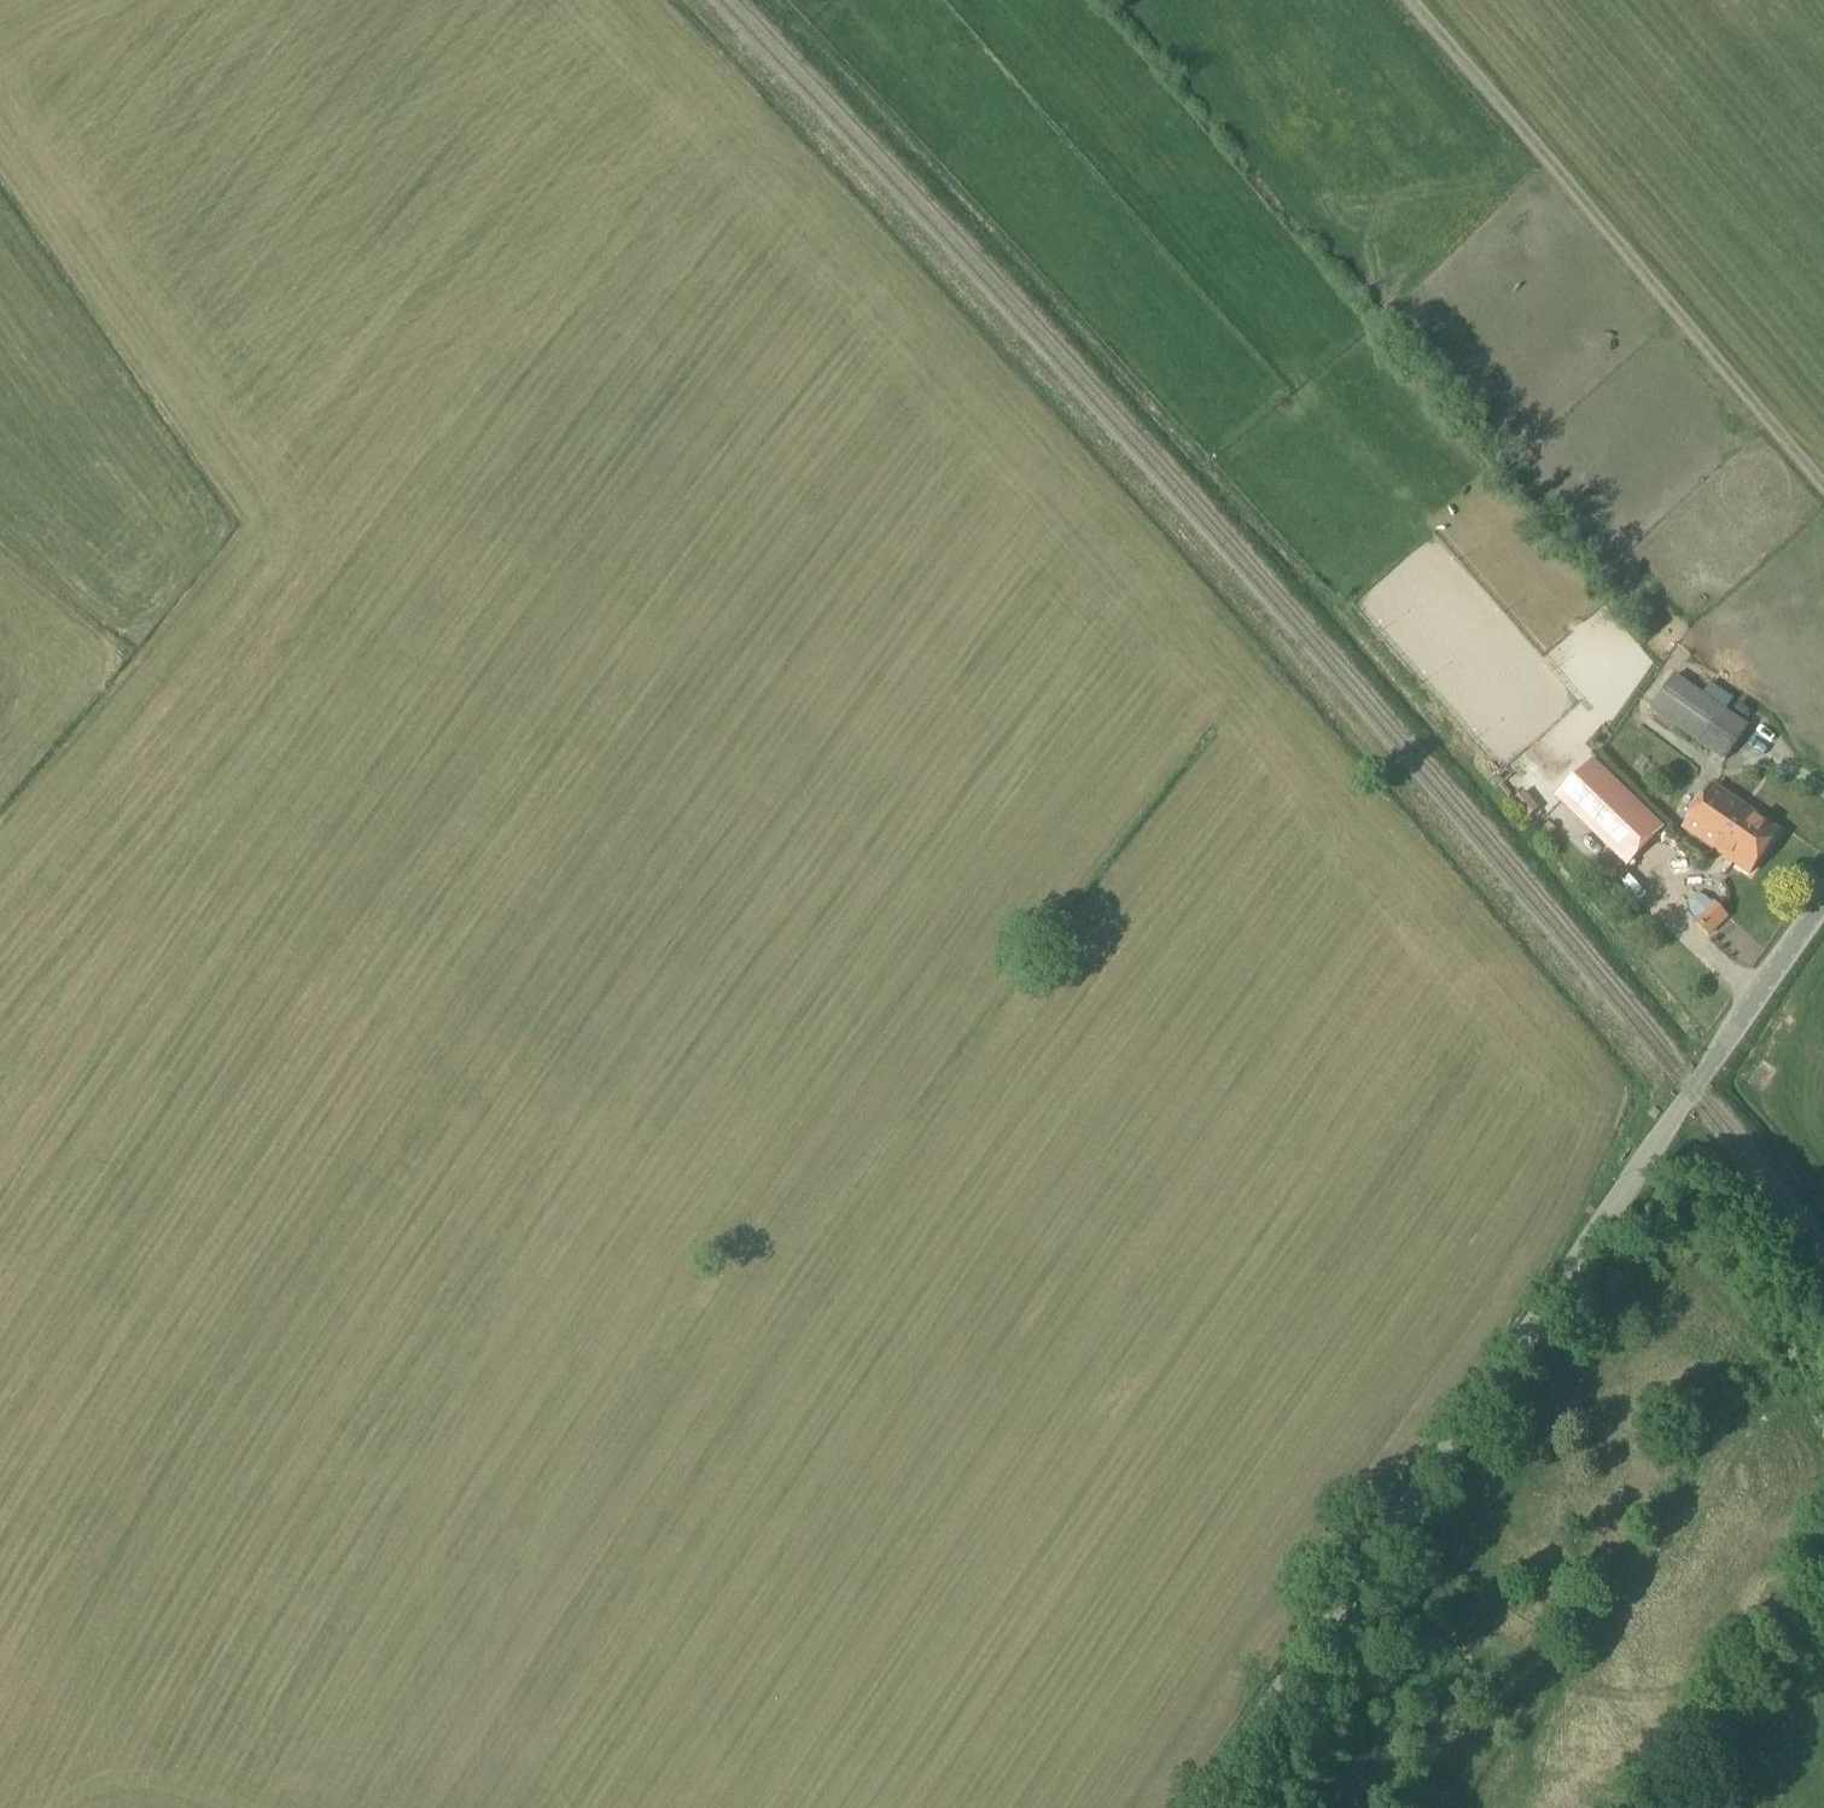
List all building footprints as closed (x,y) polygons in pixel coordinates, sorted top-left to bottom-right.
[(1674,676),(1649,712),(1723,762),(1748,727),(1674,676)] [(1592,760),(1572,781),(1554,799),(1626,868),(1663,829),(1592,760)] [(1746,829),(1755,816),(1712,787),(1684,829),(1712,848),(1732,820),(1746,829)] [(1732,820),(1712,848),(1750,873),(1778,831),(1755,816),(1746,829),(1732,820)] [(1708,935),(1725,917),(1711,904),(1694,922),(1708,935)]
